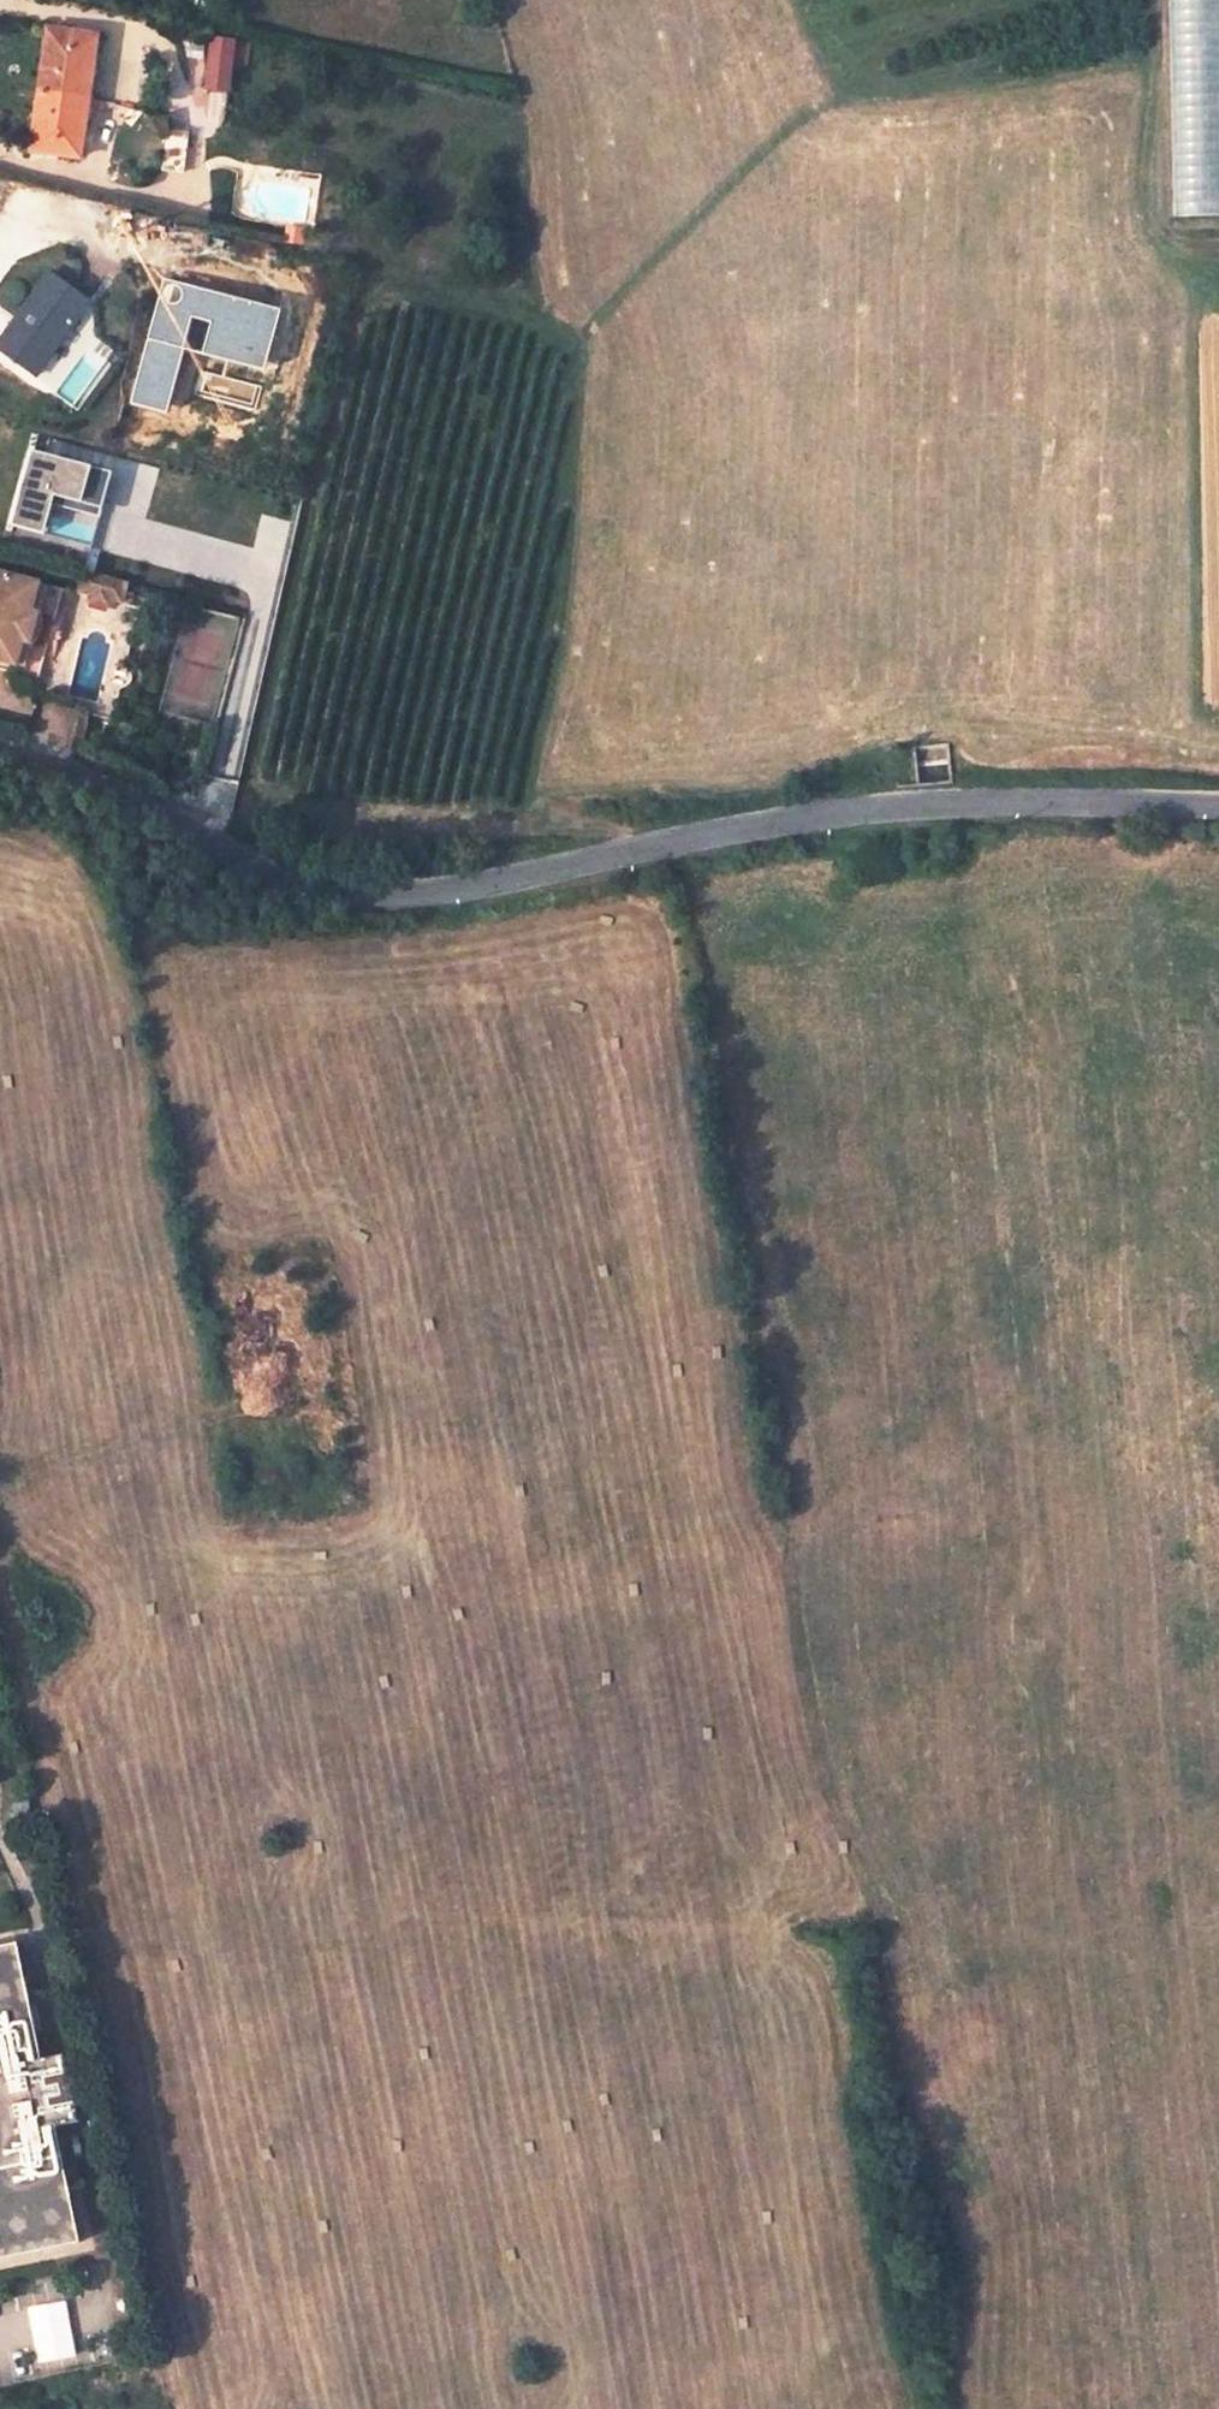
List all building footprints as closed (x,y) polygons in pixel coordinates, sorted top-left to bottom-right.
[(1178,214),(1218,213),(1218,0),(1172,0),(1178,214)] [(216,35),(208,89),(236,93),(244,38),(216,35)] [(91,102),(94,82),(97,82),(98,82),(99,82),(99,81),(97,81),(102,42),(54,36),(46,96),(91,102)] [(46,96),(39,157),(87,162),(92,125),(93,125),(93,123),(88,123),(91,102),(46,96)] [(188,176),(193,138),(173,136),(169,173),(188,176)] [(46,281),(0,341),(0,360),(27,383),(84,311),(46,281)] [(29,446),(11,527),(99,547),(117,466),(29,446)] [(86,598),(128,609),(133,589),(91,578),(86,598)] [(17,676),(41,591),(0,580),(0,671),(17,676)] [(74,2254),(50,2140),(74,2135),(60,2068),(36,2074),(11,1959),(0,1961),(0,2270),(74,2254)]
